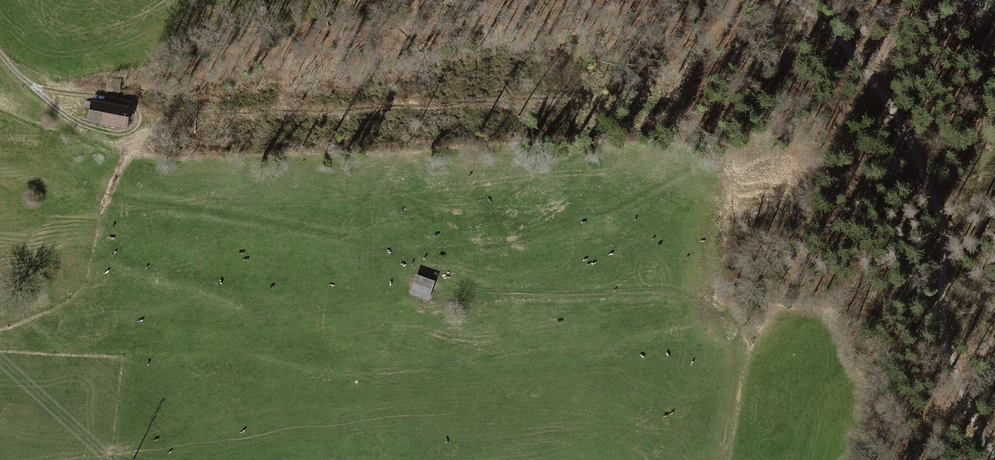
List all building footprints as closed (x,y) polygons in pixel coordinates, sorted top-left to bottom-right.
[(131,106),(91,98),(87,121),(126,129),(131,106)] [(435,281),(416,274),(409,293),(429,300),(435,281)]
